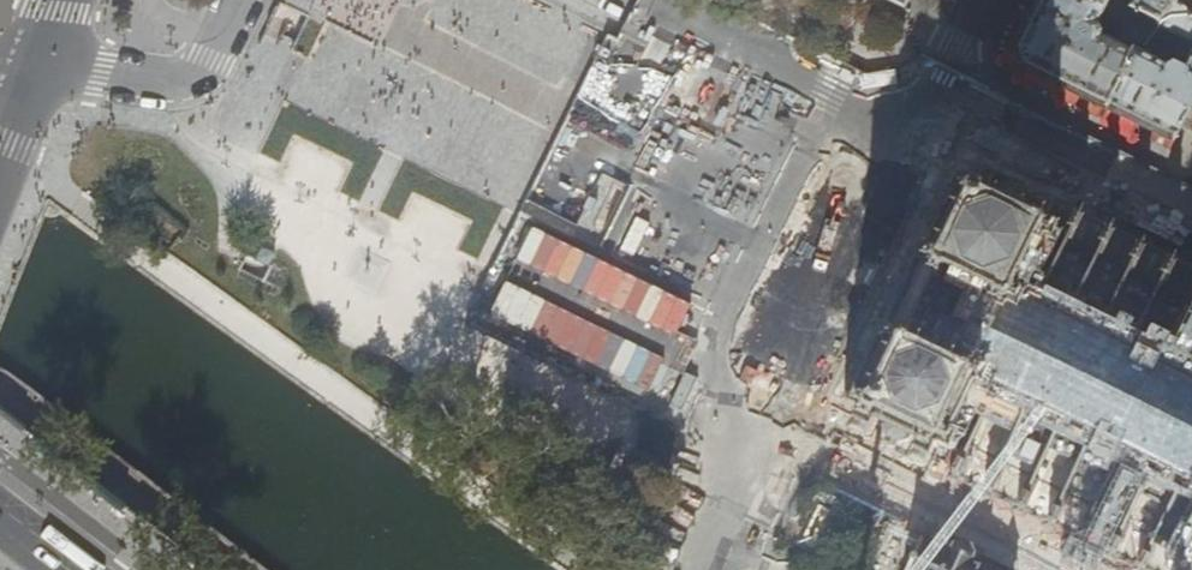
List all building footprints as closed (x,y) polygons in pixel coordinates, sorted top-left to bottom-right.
[(1040,0),(1017,48),(1023,67),(1106,106),(1143,34),(1149,37),(1157,21),(1128,7),(1114,0),(1041,0),(1040,0)] [(1183,124),(1191,107),(1191,0),(1168,0),(1157,21),(1149,37),(1143,34),(1106,106),(1147,126),(1175,140),(1183,124)] [(1128,7),(1157,21),(1168,0),(1132,0),(1128,7)] [(908,441),(918,446),(910,461),(916,464),(923,467),(932,448),(936,450),(938,447),(956,455),(958,457),(952,470),(951,469),(946,479),(955,483),(957,479),(982,492),(980,496),(987,499),(989,496),(1014,508),(1012,511),(1020,515),(1022,512),(1044,523),(1042,526),(1051,530),(1052,527),(1074,538),(1072,541),(1081,545),(1083,542),(1104,553),(1102,556),(1108,559),(1105,566),(1113,569),(1126,569),(1129,565),(1135,568),(1134,569),(1191,569),(1191,269),(1180,264),(1172,260),(1150,249),(1142,245),(1118,233),(1110,229),(1084,217),(1075,212),(1070,221),(1072,222),(1069,228),(1066,236),(1064,235),(1045,225),(1047,222),(1045,220),(1053,201),(1042,196),(1031,215),(1022,210),(1025,204),(1021,192),(1024,186),(1015,182),(1012,188),(999,190),(996,197),(984,191),(993,171),(983,166),(974,182),(971,181),(969,184),(953,177),(947,189),(952,191),(938,219),(922,251),(917,249),(912,259),(917,262),(901,293),(884,327),(880,325),(875,336),(879,338),(868,358),(851,392),(847,390),(841,401),(857,410),(856,413),(858,415),(850,431),(863,437),(873,418),(883,423),(879,430),(887,441),(884,448),(892,452),(895,445),(906,444),(908,441)] [(277,256),(263,249),(258,260),(271,267),(277,256)] [(990,569),(990,568),(988,567),(987,568),(971,560),(974,553),(971,545),(961,540),(952,544),(948,550),(920,537),(905,569),(992,569),(990,569)]
